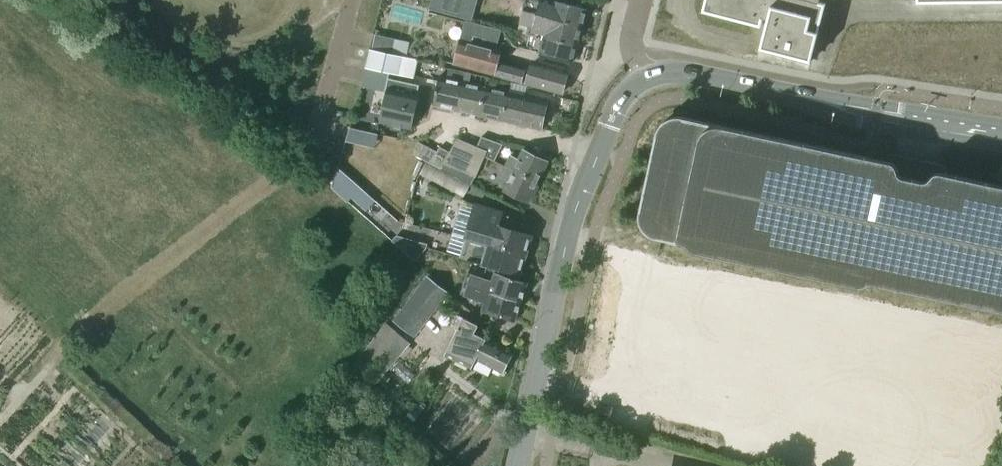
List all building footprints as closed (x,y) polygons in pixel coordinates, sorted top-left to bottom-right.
[(478,0),(432,0),(429,11),(472,21),(478,0)] [(542,0),(527,0),(524,11),(583,28),(588,10),(555,1),(554,3),(542,0)] [(704,11),(705,12),(719,15),(762,26),(764,18),(769,20),(761,49),(762,50),(812,62),(827,3),(821,1),(821,0),(707,0),(704,11)] [(577,48),(583,28),(524,11),(520,24),(529,27),(548,32),(546,39),(577,48)] [(495,49),(500,31),(466,23),(461,41),(455,65),(563,94),(568,73),(534,64),(532,71),(498,62),(501,51),(495,49)] [(573,62),(577,48),(546,39),(548,32),(529,27),(527,35),(532,36),(529,46),(542,49),(540,53),(573,62)] [(392,74),(403,76),(403,75),(407,58),(392,55),(382,53),(372,50),(369,49),(365,68),(392,74)] [(466,72),(464,72),(449,69),(447,78),(441,77),(440,83),(436,99),(435,105),(480,115),(487,87),(486,87),(489,77),(466,71),(466,72)] [(412,129),(418,98),(417,98),(419,85),(388,78),(386,91),(387,91),(380,122),(412,129)] [(506,121),(513,93),(487,87),(480,115),(506,121)] [(513,93),(506,121),(543,129),(550,101),(513,93)] [(640,216),(640,218),(640,220),(640,222),(641,224),(642,226),(642,227),(643,229),(645,230),(645,232),(646,232),(647,233),(649,234),(650,235),(652,236),(654,237),(655,238),(657,238),(684,244),(685,244),(686,245),(687,245),(688,246),(688,247),(689,247),(689,248),(690,249),(691,250),(692,251),(693,251),(694,252),(695,252),(696,253),(697,253),(698,253),(857,287),(859,287),(860,288),(861,288),(862,288),(862,287),(863,287),(864,287),(865,287),(866,286),(867,286),(867,285),(868,285),(869,285),(870,284),(871,284),(872,284),(873,284),(874,284),(874,285),(1001,312),(1001,186),(947,174),(942,173),(941,173),(940,173),(939,173),(938,173),(937,173),(936,173),(935,174),(934,174),(933,175),(932,175),(929,178),(929,179),(928,180),(927,181),(926,181),(925,182),(924,182),(923,182),(922,182),(922,181),(913,179),(904,178),(903,177),(902,177),(901,176),(900,175),(899,174),(899,173),(898,172),(898,171),(898,170),(898,169),(897,168),(897,167),(896,166),(896,165),(895,165),(894,164),(893,163),(892,163),(891,162),(876,159),(692,120),(682,117),(680,117),(678,117),(676,117),(674,117),(672,118),(671,118),(669,119),(667,120),(666,121),(664,122),(663,123),(661,125),(660,126),(659,128),(658,130),(658,131),(657,133),(657,135),(640,211),(640,213),(640,214),(640,216)] [(383,146),(363,134),(352,155),(372,166),(383,146)] [(488,151),(485,158),(495,162),(503,145),(482,137),(477,147),(488,151)] [(419,158),(425,146),(409,138),(404,148),(403,149),(419,158)] [(444,163),(475,177),(476,178),(485,158),(488,151),(477,147),(458,139),(450,152),(444,163)] [(431,164),(438,152),(425,146),(419,158),(427,162),(431,164)] [(438,152),(431,164),(441,169),(444,163),(450,152),(440,147),(438,152)] [(505,171),(537,185),(549,161),(525,150),(520,159),(513,155),(505,171)] [(437,167),(431,164),(427,162),(420,174),(430,180),(437,167)] [(444,163),(441,169),(471,185),(475,177),(444,163)] [(529,202),(537,185),(505,171),(502,177),(510,181),(505,190),(529,202)] [(501,212),(477,205),(478,205),(476,205),(475,209),(462,205),(448,251),(461,255),(461,257),(483,264),(520,275),(532,236),(521,233),(524,224),(501,217),(503,212),(501,212)] [(392,241),(415,262),(426,249),(427,244),(397,236),(392,241)] [(466,284),(522,303),(529,283),(496,273),(493,282),(469,274),(466,284)] [(393,321),(415,338),(449,293),(427,276),(393,321)] [(516,322),(522,303),(466,284),(462,294),(486,302),(483,311),(484,311),(516,322)] [(503,372),(513,353),(487,340),(487,339),(475,333),(479,326),(457,315),(452,325),(459,328),(446,355),(472,368),(477,359),(503,372)] [(355,366),(377,384),(410,344),(386,323),(355,366)] [(608,422),(611,408),(600,406),(599,411),(597,420),(608,422)]
